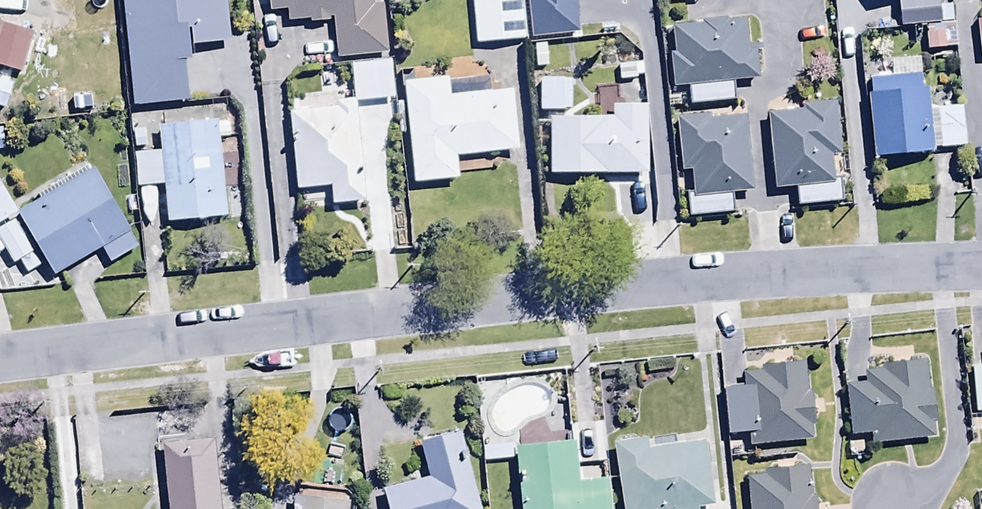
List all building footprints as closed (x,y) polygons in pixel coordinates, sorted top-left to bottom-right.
[(132,108),(188,105),(186,59),(192,59),(192,46),(229,44),(227,0),(126,0),(132,108)] [(371,0),(271,0),(272,11),(288,10),(289,24),(336,20),(338,58),(387,54),(384,6),(372,7),(371,0)] [(475,46),(526,43),(523,0),(472,0),(475,46)] [(559,19),(590,16),(588,0),(557,0),(559,19)] [(925,24),(928,52),(957,49),(952,7),(937,9),(936,0),(904,0),(898,1),(901,27),(925,24)] [(748,47),(745,23),(670,30),(673,55),(668,55),(671,89),(688,87),(690,105),(732,101),(730,84),(757,81),(754,47),(748,47)] [(33,34),(0,24),(0,72),(19,78),(33,34)] [(920,60),(868,64),(875,160),(933,156),(932,151),(963,149),(960,108),(927,110),(925,76),(921,76),(920,60)] [(298,111),(290,111),(298,192),(331,189),(333,206),(365,203),(356,102),(396,99),(392,62),(351,66),(354,100),(343,101),(342,94),(297,98),(298,111)] [(449,80),(405,84),(415,184),(462,179),(459,156),(521,150),(514,91),(451,98),(449,80)] [(93,88),(71,89),(73,113),(95,111),(93,88)] [(833,106),(765,115),(775,192),(795,190),(797,208),(843,203),(840,180),(835,181),(831,156),(839,155),(833,106)] [(549,121),(549,174),(645,175),(646,109),(611,109),(611,121),(549,121)] [(730,196),(751,194),(746,118),(708,120),(707,116),(676,118),(680,173),(692,172),(693,193),(686,194),(688,219),(732,216),(730,196)] [(225,189),(220,119),(160,123),(162,151),(133,154),(135,188),(166,186),(168,222),(219,219),(219,223),(241,222),(238,188),(225,189)] [(56,277),(102,250),(110,264),(138,247),(93,171),(19,214),(56,277)] [(0,182),(0,225),(19,214),(0,182)] [(14,221),(0,229),(0,246),(12,265),(33,252),(14,221)] [(868,437),(869,444),(933,436),(932,423),(938,422),(934,390),(929,390),(925,362),(881,368),(881,371),(862,374),(864,387),(844,389),(851,439),(868,437)] [(747,436),(748,446),(810,442),(809,428),(814,428),(812,392),(807,392),(805,364),(760,367),(761,372),(740,373),(742,389),(721,390),(725,437),(747,436)] [(971,368),(974,415),(981,414),(981,367),(971,368)] [(460,429),(419,440),(430,477),(384,490),(390,508),(483,508),(460,429)] [(616,439),(623,508),(697,508),(711,506),(706,444),(652,449),(651,440),(635,442),(635,438),(616,439)] [(217,442),(166,446),(170,508),(221,508),(217,442)] [(517,449),(523,508),(613,508),(611,480),(582,483),(578,443),(517,449)] [(746,476),(749,508),(815,508),(814,498),(807,498),(804,471),(746,476)] [(350,499),(296,492),(294,508),(349,508),(350,499)]
